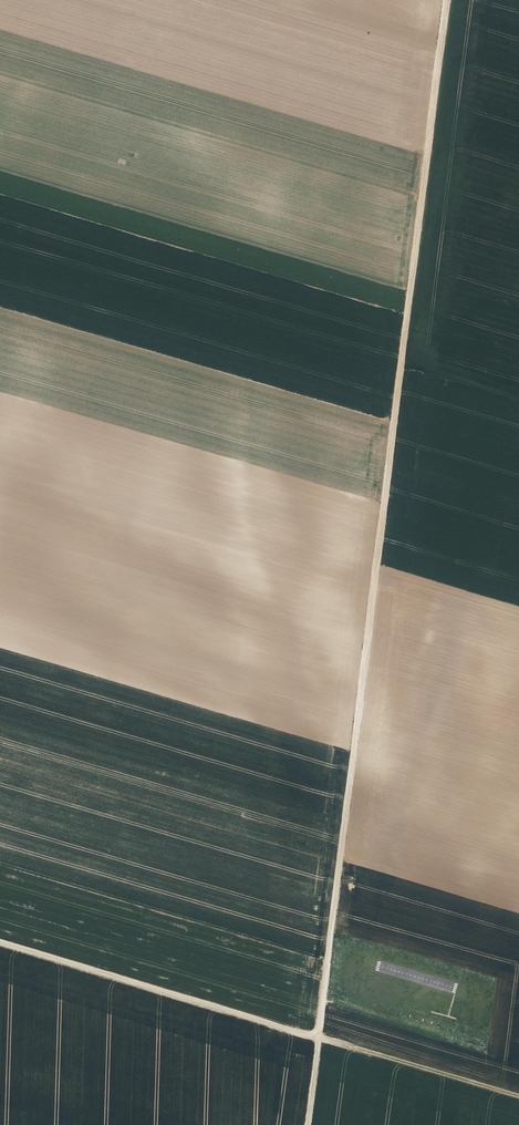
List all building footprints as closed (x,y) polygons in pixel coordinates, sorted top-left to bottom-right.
[(420,979),(419,983),(453,993),(456,983),(424,973),(422,979),(420,979)]
